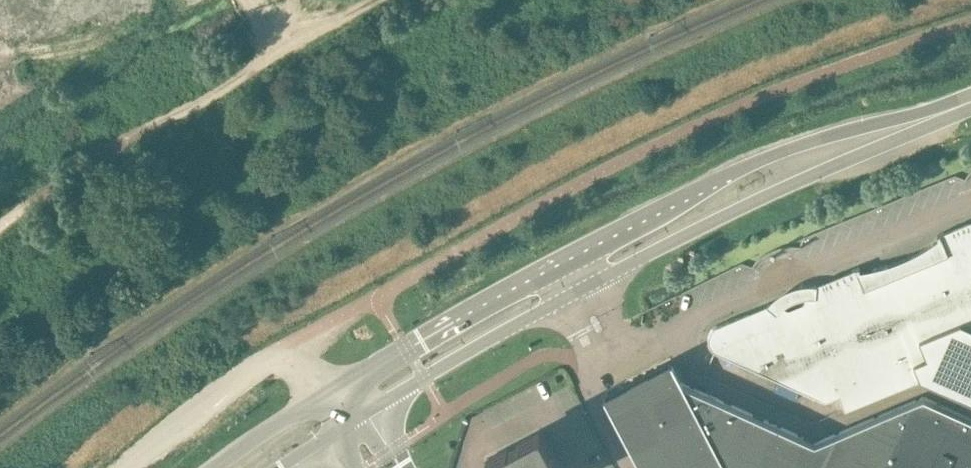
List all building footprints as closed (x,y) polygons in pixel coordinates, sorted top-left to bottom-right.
[(708,338),(709,341),(709,343),(710,345),(712,347),(713,349),(715,351),(803,390),(825,400),(839,395),(845,408),(845,409),(920,378),(970,401),(970,220),(937,234),(939,238),(921,250),(902,259),(881,266),(860,270),(859,267),(810,287),(810,288),(804,302),(789,308),(774,302),(717,325),(715,326),(713,328),(711,329),(710,331),(709,334),(709,336),(708,338)] [(603,394),(642,467),(970,467),(970,417),(925,396),(815,441),(684,382),(675,365),(671,358),(603,394)] [(538,433),(489,458),(494,467),(556,467),(538,433)]
